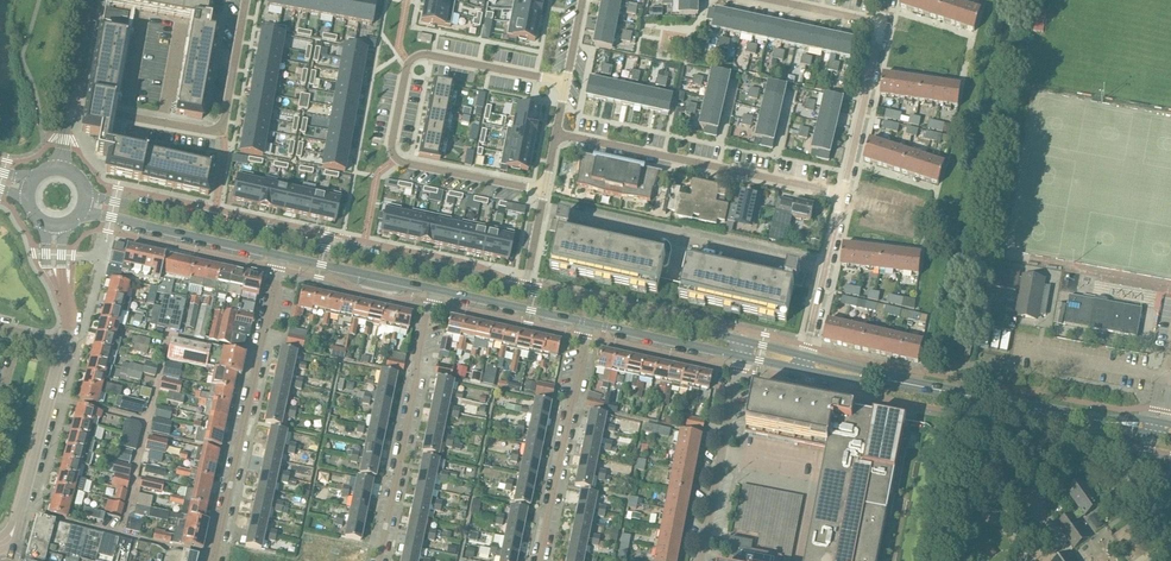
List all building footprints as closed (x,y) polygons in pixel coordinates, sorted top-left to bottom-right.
[(217,33),(209,32),(211,20),(209,20),(213,0),(107,0),(106,6),(193,21),(177,115),(202,119),(217,33)] [(269,7),(282,9),(284,0),(270,0),(269,7)] [(282,9),(295,11),(297,0),(284,0),(282,9)] [(295,11),(308,14),(310,0),(297,0),(295,11)] [(308,14),(320,16),(323,0),(310,0),(308,14)] [(320,16),(333,18),(336,0),(323,0),(320,16)] [(333,18),(346,20),(349,0),(336,0),(333,18)] [(346,20),(358,23),(362,0),(360,0),(349,0),(346,20)] [(362,0),(358,23),(372,25),(376,3),(362,0)] [(425,9),(453,14),(455,1),(449,0),(426,0),(425,9)] [(512,10),(540,15),(542,3),(529,0),(514,0),(512,10)] [(698,15),(698,1),(679,0),(679,15),(698,15)] [(900,7),(918,13),(923,0),(902,0),(900,7)] [(918,13),(937,19),(943,0),(923,0),(918,13)] [(962,5),(947,0),(943,0),(937,19),(955,25),(962,5)] [(962,5),(955,25),(973,31),(974,31),(975,31),(981,11),(975,9),(976,6),(968,3),(967,6),(962,5)] [(618,21),(621,7),(603,4),(600,17),(618,21)] [(128,19),(129,13),(105,9),(103,21),(120,24),(121,18),(128,19)] [(425,9),(422,22),(444,26),(450,27),(453,14),(425,9)] [(712,29),(726,32),(730,14),(709,9),(707,21),(714,22),(712,29)] [(512,10),(509,22),(537,28),(540,15),(512,10)] [(1035,22),(1034,31),(1043,33),(1045,24),(1047,12),(1037,10),(1035,22)] [(487,11),(485,17),(492,19),(494,12),(487,11)] [(726,32),(740,35),(744,17),(730,14),(726,32)] [(485,17),(484,24),(491,26),(492,19),(485,17)] [(615,35),(618,21),(600,17),(597,31),(615,35)] [(744,17),(740,35),(754,38),(758,20),(744,17)] [(474,18),(473,25),(480,26),(481,19),(476,18),(474,18)] [(758,20),(754,38),(768,41),(772,23),(758,20)] [(509,22),(507,35),(519,38),(519,39),(526,41),(526,39),(535,41),(537,28),(509,22)] [(772,23),(768,41),(781,44),(785,26),(772,23)] [(208,195),(215,166),(111,144),(107,143),(112,119),(112,118),(113,113),(114,104),(115,103),(115,102),(127,35),(118,33),(119,27),(102,24),(101,30),(100,39),(97,56),(94,73),(91,89),(89,100),(88,107),(87,108),(87,113),(85,123),(83,133),(100,136),(97,154),(110,157),(106,173),(149,182),(208,195)] [(785,26),(781,44),(795,47),(799,29),(785,26)] [(799,29),(795,47),(809,50),(813,32),(799,29)] [(613,49),(615,35),(597,31),(594,45),(613,49)] [(262,32),(260,45),(282,49),(284,36),(262,32)] [(813,32),(809,50),(823,53),(827,34),(813,32)] [(840,37),(827,34),(823,53),(836,56),(840,37)] [(840,37),(836,56),(851,59),(855,40),(840,37)] [(260,45),(257,57),(280,61),(282,49),(260,45)] [(344,47),(342,60),(364,64),(367,51),(344,47)] [(257,57),(255,69),(278,73),(280,61),(257,57)] [(342,60),(340,71),(362,75),(364,64),(342,60)] [(255,69),(253,81),(276,85),(278,73),(255,69)] [(340,71),(338,83),(360,87),(362,75),(340,71)] [(709,85),(727,89),(731,75),(712,71),(709,85)] [(900,99),(903,78),(884,75),(883,75),(880,96),(900,99)] [(903,78),(900,99),(905,100),(905,104),(913,105),(914,101),(919,102),(922,81),(903,78)] [(587,97),(601,100),(605,82),(590,79),(587,97)] [(253,81),(251,93),(273,97),(276,85),(253,81)] [(922,81),(919,102),(925,103),(925,107),(933,108),(933,104),(938,105),(942,84),(922,81)] [(601,100),(614,103),(618,85),(605,82),(601,100)] [(338,83),(336,95),(358,99),(360,87),(338,83)] [(433,83),(428,108),(449,112),(454,88),(433,83)] [(765,97),(784,101),(787,87),(768,83),(765,97)] [(942,84),(938,105),(944,106),(944,109),(951,110),(952,107),(958,108),(961,87),(960,87),(960,86),(942,84)] [(628,106),(632,88),(618,85),(614,103),(628,106)] [(724,103),(727,89),(709,85),(706,99),(724,103)] [(642,109),(646,91),(632,88),(628,106),(642,109)] [(655,112),(659,94),(646,91),(642,109),(655,112)] [(251,93),(249,104),(271,108),(273,97),(251,93)] [(674,97),(659,94),(655,112),(670,115),(674,97)] [(336,95),(333,107),(356,111),(358,99),(336,95)] [(821,109),(840,113),(843,99),(825,95),(821,109)] [(780,115),(784,101),(765,97),(762,111),(780,115)] [(721,117),(724,103),(706,99),(702,112),(721,117)] [(249,104),(247,116),(269,120),(271,108),(249,104)] [(512,105),(509,118),(537,123),(540,111),(532,109),(532,108),(524,106),(524,108),(517,106),(512,105)] [(333,107),(331,119),(354,123),(356,111),(333,107)] [(428,108),(423,132),(444,136),(449,112),(428,108)] [(837,127),(840,113),(821,109),(818,123),(837,127)] [(777,129),(780,115),(762,111),(758,124),(777,129)] [(716,137),(721,117),(702,112),(699,126),(707,128),(705,135),(716,137)] [(247,116),(245,128),(267,132),(269,120),(247,116)] [(507,129),(507,130),(535,135),(537,123),(509,118),(513,119),(515,119),(513,130),(507,129)] [(331,119),(329,131),(351,135),(354,123),(331,119)] [(834,141),(837,127),(818,123),(815,136),(834,141)] [(772,149),(777,129),(758,124),(755,139),(763,140),(761,147),(772,149)] [(245,128),(243,140),(265,144),(267,132),(245,128)] [(507,130),(505,142),(533,147),(535,135),(507,130)] [(329,131),(327,143),(349,147),(351,135),(329,131)] [(423,132),(419,156),(440,160),(444,136),(423,132)] [(834,141),(815,136),(811,150),(819,152),(818,159),(829,161),(834,141)] [(243,140),(240,153),(263,157),(265,144),(243,140)] [(882,167),(889,146),(870,140),(863,161),(864,161),(882,167)] [(505,142),(502,153),(530,159),(533,147),(505,142)] [(327,143),(325,155),(347,159),(349,147),(327,143)] [(889,146),(882,167),(901,173),(907,152),(901,150),(902,147),(895,145),(894,148),(889,146)] [(926,158),(907,152),(901,173),(919,179),(926,158)] [(502,153),(500,166),(512,168),(512,170),(519,171),(520,170),(528,171),(530,159),(502,153)] [(613,162),(577,154),(577,155),(581,156),(579,169),(580,169),(579,173),(577,185),(589,188),(605,194),(605,193),(622,197),(621,197),(638,199),(651,201),(653,189),(655,185),(659,173),(663,174),(663,173),(627,165),(626,166),(625,166),(625,167),(614,164),(614,163),(613,163),(613,162)] [(325,155),(323,168),(345,172),(347,159),(325,155)] [(926,158),(919,179),(925,181),(930,182),(937,184),(938,184),(939,185),(945,164),(939,162),(940,159),(932,156),(931,160),(926,158)] [(233,200),(246,203),(252,175),(240,173),(239,173),(238,178),(233,200)] [(252,175),(246,203),(259,206),(264,184),(252,181),(253,176),(252,175)] [(691,197),(680,195),(679,201),(674,200),(671,211),(676,212),(675,217),(692,221),(693,216),(700,217),(699,222),(716,226),(717,221),(725,223),(729,205),(716,203),(717,200),(724,202),(725,198),(726,198),(728,188),(693,180),(690,190),(693,191),(691,197)] [(264,184),(259,206),(271,209),(276,187),(264,184)] [(680,195),(675,194),(677,187),(672,186),(671,193),(667,192),(663,214),(666,215),(667,210),(671,211),(674,200),(679,201),(680,195)] [(276,187),(271,209),(284,212),(289,190),(276,187)] [(289,190),(284,212),(296,215),(301,192),(289,190)] [(731,206),(728,222),(735,224),(752,228),(754,221),(760,195),(751,193),(749,192),(742,191),(739,207),(731,206)] [(301,192),(296,215),(309,217),(314,195),(301,192)] [(314,195),(309,217),(321,220),(328,192),(327,192),(326,198),(314,195)] [(328,192),(321,220),(335,223),(336,215),(338,215),(339,207),(338,207),(339,201),(341,195),(328,192)] [(776,210),(772,226),(786,229),(789,230),(792,217),(811,221),(814,206),(795,202),(795,203),(779,199),(776,211),(776,210)] [(381,233),(394,236),(400,208),(387,206),(381,233)] [(400,208),(394,236),(407,239),(413,211),(412,211),(411,217),(400,214),(401,209),(401,208),(400,208)] [(413,211),(407,239),(419,242),(425,214),(413,211)] [(425,214),(419,242),(432,244),(438,217),(425,214)] [(556,215),(555,222),(552,232),(560,233),(552,265),(553,265),(552,269),(551,269),(551,270),(658,294),(658,293),(657,293),(658,289),(667,252),(566,230),(567,222),(568,218),(566,218),(566,217),(556,215)] [(438,217),(432,244),(444,247),(450,219),(438,217)] [(450,219),(444,247),(457,250),(463,222),(450,219)] [(463,222),(457,250),(470,253),(476,225),(463,222)] [(476,225),(470,253),(482,255),(488,228),(487,227),(476,225)] [(488,228),(482,255),(495,258),(501,230),(488,228)] [(501,230),(495,258),(508,261),(513,239),(514,233),(501,230)] [(109,265),(106,277),(112,278),(121,280),(122,274),(159,282),(165,256),(113,244),(112,251),(109,265)] [(841,266),(860,269),(863,247),(844,245),(843,245),(841,266)] [(880,271),(882,250),(863,247),(860,269),(880,271)] [(902,252),(882,250),(880,271),(899,274),(902,252)] [(902,252),(899,274),(919,276),(921,255),(920,255),(921,255),(902,252)] [(159,282),(157,294),(164,295),(161,308),(157,327),(179,332),(181,325),(185,303),(189,288),(194,262),(165,256),(159,282)] [(681,294),(681,298),(679,298),(787,322),(786,322),(787,318),(794,286),(802,287),(804,277),(796,276),(798,269),(788,267),(786,267),(785,271),(783,278),(689,257),(681,294)] [(193,329),(200,297),(207,265),(194,262),(189,288),(185,303),(191,304),(185,327),(193,329)] [(211,311),(220,268),(207,265),(200,297),(206,298),(204,306),(201,306),(194,337),(204,339),(211,311)] [(218,342),(233,270),(220,268),(211,311),(215,312),(209,340),(218,342)] [(1036,319),(1037,314),(1046,316),(1051,286),(1042,285),(1043,281),(1043,280),(1025,277),(1025,278),(1025,279),(1018,278),(1019,273),(997,269),(994,286),(1016,290),(1017,285),(1023,287),(1018,315),(1018,316),(1036,319)] [(240,299),(246,273),(233,270),(218,342),(230,345),(240,299)] [(240,299),(230,345),(232,345),(235,334),(246,337),(246,335),(250,336),(262,279),(262,277),(246,273),(240,299)] [(112,281),(108,294),(126,299),(130,285),(112,281)] [(294,306),(292,319),(297,320),(298,316),(302,317),(304,309),(311,311),(312,308),(316,293),(314,293),(315,291),(308,290),(308,291),(301,290),(298,307),(294,306)] [(329,296),(316,293),(312,308),(311,311),(317,312),(317,311),(325,312),(326,311),(329,296)] [(108,294),(105,307),(123,312),(128,313),(131,300),(126,299),(108,294)] [(148,296),(146,304),(154,306),(156,297),(148,296)] [(340,314),(343,299),(342,299),(342,297),(336,296),(335,297),(329,296),(326,311),(325,312),(325,314),(322,326),(328,327),(330,315),(338,317),(339,317),(339,314),(340,314)] [(1142,309),(1070,296),(1065,324),(1137,337),(1142,309)] [(338,317),(337,327),(342,328),(343,324),(351,326),(352,320),(353,318),(353,317),(357,302),(343,299),(340,314),(339,314),(339,317),(338,317)] [(367,320),(370,305),(369,305),(369,303),(363,302),(363,303),(357,302),(353,317),(353,318),(352,320),(351,326),(348,335),(355,337),(359,321),(366,323),(367,320)] [(370,305),(367,320),(366,323),(365,328),(363,336),(369,337),(370,329),(371,324),(372,324),(372,325),(380,327),(380,326),(380,323),(381,323),(384,308),(370,305)] [(1054,322),(1062,324),(1065,306),(1058,305),(1054,322)] [(154,306),(150,325),(157,327),(161,308),(154,306)] [(105,307),(101,321),(119,325),(123,312),(105,307)] [(379,331),(377,338),(382,339),(384,339),(385,333),(392,334),(393,329),(394,326),(398,311),(397,311),(397,309),(390,308),(390,309),(384,308),(381,323),(380,323),(380,326),(380,327),(379,331)] [(392,334),(391,341),(396,342),(399,330),(408,332),(412,314),(398,311),(394,326),(393,329),(392,334)] [(443,334),(439,352),(440,352),(450,354),(453,337),(460,339),(460,336),(461,336),(464,321),(463,320),(463,319),(457,317),(456,319),(450,318),(446,335),(443,334)] [(824,340),(823,342),(824,342),(842,346),(847,325),(842,324),(843,320),(836,319),(835,322),(828,321),(824,340)] [(101,321),(98,334),(115,339),(119,325),(101,321)] [(460,339),(457,351),(463,352),(465,344),(466,340),(473,342),(474,339),(478,324),(464,321),(461,336),(460,336),(460,339)] [(473,342),(471,350),(477,352),(478,349),(479,343),(487,345),(488,342),(491,327),(490,326),(491,325),(484,323),(484,325),(478,324),(474,339),(473,342)] [(847,325),(842,346),(861,350),(866,329),(847,325)] [(488,342),(487,345),(493,346),(493,344),(501,346),(501,345),(502,345),(505,330),(491,327),(488,342)] [(866,329),(861,350),(880,355),(885,334),(880,332),(881,329),(874,328),(873,331),(866,329)] [(501,346),(501,348),(500,348),(498,359),(504,360),(506,349),(514,351),(515,351),(515,348),(519,333),(518,332),(518,331),(511,329),(511,331),(505,330),(502,345),(501,345),(501,346)] [(987,330),(983,347),(989,349),(992,331),(987,330)] [(995,331),(991,349),(998,351),(1002,333),(995,331)] [(885,334),(880,355),(899,359),(904,338),(898,337),(899,334),(892,332),(891,335),(885,334)] [(515,348),(515,351),(514,351),(509,373),(515,375),(521,352),(528,353),(529,351),(532,336),(519,333),(515,348)] [(1004,333),(1000,351),(1007,352),(1011,335),(1004,333)] [(98,334),(94,347),(118,353),(119,348),(113,346),(115,339),(98,334)] [(235,334),(232,345),(243,348),(246,337),(235,334)] [(289,335),(286,346),(303,349),(305,338),(289,335)] [(528,353),(526,363),(532,364),(534,355),(542,357),(542,355),(542,354),(543,354),(546,339),(545,338),(545,337),(539,335),(538,337),(532,336),(529,351),(528,353)] [(130,336),(128,342),(135,344),(149,347),(151,340),(137,336),(137,338),(130,336)] [(904,338),(899,359),(907,361),(918,363),(923,342),(918,341),(919,338),(912,336),(911,340),(904,338)] [(236,374),(236,375),(241,376),(246,356),(211,348),(172,339),(167,361),(210,369),(236,374)] [(542,355),(542,357),(548,358),(548,355),(557,357),(560,342),(546,339),(543,354),(542,354),(542,355)] [(135,344),(133,351),(147,355),(149,347),(135,344)] [(115,366),(118,353),(94,347),(91,360),(112,366),(115,366)] [(281,349),(278,364),(294,368),(297,353),(281,349)] [(603,351),(601,351),(597,369),(605,370),(602,382),(609,383),(615,354),(609,352),(609,351),(603,349),(603,351)] [(615,354),(609,383),(614,384),(615,385),(617,373),(625,375),(629,357),(615,354)] [(637,383),(638,378),(642,360),(629,357),(625,375),(633,376),(630,388),(636,389),(637,383)] [(387,359),(386,368),(403,371),(405,363),(387,359)] [(91,360),(87,373),(105,378),(105,379),(108,380),(112,366),(91,360)] [(642,360),(638,378),(652,381),(653,379),(656,363),(655,362),(655,361),(649,360),(649,361),(642,360)] [(166,362),(163,377),(179,381),(183,366),(166,362)] [(656,363),(653,379),(661,381),(660,383),(659,387),(657,394),(658,394),(663,395),(665,389),(666,384),(670,366),(664,364),(664,363),(658,362),(658,363),(656,363)] [(122,363),(121,368),(142,374),(144,367),(130,364),(130,365),(122,363)] [(294,368),(278,364),(275,379),(290,382),(294,368)] [(437,366),(435,374),(451,377),(453,369),(437,366)] [(665,389),(663,395),(669,397),(670,397),(671,390),(670,390),(671,388),(679,389),(684,369),(670,366),(666,384),(665,389)] [(141,381),(142,374),(121,368),(120,374),(127,376),(126,377),(141,381)] [(210,369),(208,376),(213,377),(211,387),(216,388),(233,392),(236,375),(236,374),(210,369)] [(684,369),(679,389),(687,391),(687,394),(686,393),(685,400),(686,400),(691,401),(698,372),(684,369)] [(378,387),(394,390),(397,375),(381,372),(378,387)] [(698,372),(691,401),(697,403),(699,396),(698,396),(699,389),(708,390),(712,375),(710,374),(710,373),(704,372),(704,373),(698,372)] [(87,373),(84,387),(101,391),(120,396),(122,388),(106,384),(106,386),(103,385),(105,379),(105,378),(87,373)] [(272,393),(287,397),(290,382),(275,379),(272,393)] [(435,394),(450,397),(453,382),(438,379),(435,394)] [(537,382),(535,395),(552,399),(555,386),(537,382)] [(101,391),(84,387),(80,400),(98,405),(101,391)] [(201,394),(200,399),(207,401),(206,401),(213,403),(213,402),(230,406),(233,392),(216,388),(211,387),(209,395),(208,395),(201,394)] [(375,401),(391,404),(394,390),(378,387),(375,401)] [(114,395),(135,400),(137,393),(123,389),(123,391),(116,389),(114,395)] [(888,512),(891,498),(905,421),(754,391),(746,434),(827,450),(820,484),(805,560),(878,560),(888,512)] [(587,399),(586,406),(603,410),(605,403),(600,402),(601,396),(589,392),(587,399)] [(169,393),(167,401),(183,405),(185,397),(169,393)] [(284,411),(287,397),(272,393),(268,408),(284,411)] [(450,397),(435,394),(432,408),(447,412),(450,397)] [(144,403),(123,398),(120,408),(120,409),(141,414),(144,403)] [(532,415),(547,419),(551,404),(535,400),(532,415)] [(206,409),(204,415),(210,416),(226,420),(230,406),(213,402),(213,403),(206,401),(205,407),(206,409)] [(372,416),(388,419),(391,404),(375,401),(372,416)] [(78,407),(75,421),(92,426),(93,425),(94,418),(101,420),(103,414),(78,407)] [(281,426),(284,411),(268,408),(265,423),(281,426)] [(432,408),(429,423),(444,426),(447,412),(432,408)] [(587,427),(602,431),(606,416),(590,412),(587,427)] [(529,430),(544,433),(547,419),(532,415),(529,430)] [(210,416),(207,430),(223,434),(226,420),(210,416)] [(369,430),(385,434),(388,419),(372,416),(369,430)] [(702,432),(704,421),(687,417),(685,428),(702,432)] [(169,437),(172,423),(153,419),(149,432),(169,437)] [(123,434),(139,438),(142,428),(139,423),(126,420),(123,434)] [(71,434),(95,441),(98,427),(93,425),(92,426),(75,421),(71,434)] [(444,426),(429,423),(426,438),(441,441),(444,426)] [(584,442),(599,445),(602,431),(587,427),(584,442)] [(198,428),(195,442),(220,448),(223,434),(207,430),(200,429),(198,428)] [(268,444),(283,447),(287,432),(271,429),(268,444)] [(366,445),(382,448),(385,434),(369,430),(366,445)] [(526,445),(541,448),(544,433),(529,430),(526,445)] [(676,452),(697,456),(698,447),(700,436),(679,432),(676,452)] [(71,434),(67,447),(91,454),(94,445),(95,441),(71,434)] [(139,438),(123,434),(119,447),(136,451),(139,438)] [(438,456),(441,441),(426,438),(422,453),(438,456)] [(596,460),(599,445),(584,442),(581,456),(596,460)] [(280,462),(283,447),(268,444),(265,459),(280,462)] [(150,452),(163,455),(165,449),(151,445),(149,452),(150,452)] [(363,459),(379,463),(382,448),(366,445),(363,459)] [(523,459),(538,462),(541,448),(526,445),(523,459)] [(67,447),(64,461),(82,465),(89,467),(93,454),(91,454),(67,447)] [(197,448),(194,461),(199,463),(216,466),(219,453),(197,448)] [(118,449),(115,460),(130,463),(132,452),(118,449)] [(150,452),(148,460),(161,463),(163,455),(150,452)] [(672,471),(693,475),(697,456),(676,452),(672,471)] [(578,471),(594,474),(596,460),(581,456),(578,471)] [(423,458),(420,473),(436,476),(440,477),(447,478),(448,473),(442,472),(443,470),(437,469),(439,461),(423,458)] [(280,462),(265,459),(262,473),(277,476),(280,462)] [(375,478),(379,463),(363,459),(360,474),(375,478)] [(520,474),(535,477),(538,462),(523,459),(520,474)] [(78,478),(82,465),(64,461),(60,474),(78,478)] [(115,462),(112,473),(129,477),(132,466),(115,462)] [(182,477),(189,479),(190,475),(213,480),(216,466),(199,463),(198,470),(191,468),(190,471),(184,470),(182,477)] [(146,465),(144,474),(164,478),(166,470),(146,465)] [(176,476),(182,477),(184,470),(177,468),(176,476)] [(590,489),(594,474),(578,471),(575,486),(590,489)] [(668,490),(689,494),(693,475),(672,471),(668,490)] [(274,491),(277,476),(262,473),(258,488),(274,491)] [(436,476),(420,473),(417,487),(433,490),(436,476)] [(60,474),(57,487),(75,492),(75,491),(78,492),(82,493),(86,481),(78,478),(60,474)] [(517,488),(532,491),(535,477),(520,474),(517,488)] [(193,490),(210,494),(213,480),(190,475),(189,479),(195,481),(193,490)] [(162,493),(164,484),(141,479),(139,488),(162,493)] [(354,494),(370,497),(373,482),(357,479),(354,494)] [(1072,514),(1057,524),(1075,549),(1089,538),(1076,520),(1084,514),(1085,516),(1086,516),(1085,515),(1093,510),(1099,505),(1100,506),(1082,480),(1075,485),(1067,491),(1080,509),(1072,514)] [(57,487),(53,500),(71,505),(74,506),(78,493),(78,492),(75,491),(75,492),(57,487)] [(414,502),(430,505),(429,505),(434,506),(441,508),(443,502),(436,500),(436,499),(431,498),(433,490),(417,487),(414,502)] [(271,506),(274,491),(258,488),(255,502),(271,506)] [(517,488),(514,503),(529,506),(532,491),(517,488)] [(124,503),(127,492),(117,489),(114,500),(124,503)] [(178,497),(176,504),(183,506),(184,503),(207,508),(210,494),(193,490),(187,489),(185,499),(178,497)] [(664,509),(686,513),(689,494),(668,490),(664,509)] [(581,492),(578,507),(593,510),(596,495),(581,492)] [(139,494),(138,500),(152,503),(153,497),(139,494)] [(367,512),(370,497),(354,494),(351,508),(367,512)] [(176,504),(178,497),(171,496),(169,503),(176,504)] [(71,505),(53,500),(50,513),(68,518),(71,505)] [(136,506),(151,509),(152,503),(138,500),(136,506)] [(121,516),(124,505),(108,501),(105,512),(121,516)] [(268,520),(271,506),(255,502),(252,517),(268,520)] [(427,520),(429,505),(430,505),(414,502),(411,516),(427,520)] [(184,503),(183,506),(181,515),(204,521),(207,508),(184,503)] [(204,521),(181,515),(181,516),(151,509),(136,506),(134,515),(167,522),(168,518),(178,520),(176,529),(206,536),(209,522),(204,521)] [(511,507),(508,522),(524,526),(527,511),(511,507)] [(578,507),(575,522),(590,525),(593,510),(578,507)] [(84,508),(82,514),(89,516),(89,518),(103,522),(105,514),(84,508)] [(348,523),(364,526),(367,512),(351,508),(348,523)] [(660,513),(659,521),(662,521),(661,528),(682,532),(686,513),(664,509),(663,514),(660,513)] [(427,520),(411,516),(408,531),(423,534),(427,520)] [(264,535),(268,520),(252,517),(249,531),(264,535)] [(25,541),(31,542),(27,559),(33,560),(45,560),(55,522),(39,518),(38,518),(36,525),(29,524),(25,541)] [(128,519),(125,530),(139,533),(142,522),(128,519)] [(45,560),(62,560),(70,526),(55,522),(45,560)] [(508,522),(505,537),(521,540),(524,526),(508,522)] [(590,525),(575,522),(572,536),(587,539),(590,525)] [(360,541),(364,526),(348,523),(345,538),(360,541)] [(70,526),(62,560),(78,560),(86,534),(86,530),(70,526)] [(656,533),(655,541),(658,542),(657,547),(678,551),(682,532),(661,528),(660,534),(656,533)] [(175,530),(172,544),(203,550),(206,536),(176,529),(176,530),(175,530)] [(86,530),(86,534),(78,560),(96,560),(102,535),(103,535),(86,530)] [(249,531),(246,546),(261,550),(264,535),(249,531)] [(405,545),(420,549),(423,534),(408,531),(405,545)] [(155,532),(153,540),(170,543),(171,536),(155,532)] [(103,535),(102,535),(96,560),(113,560),(118,539),(103,535)] [(587,539),(572,536),(569,551),(584,554),(587,539)] [(502,552),(518,555),(521,540),(505,537),(502,552)] [(729,547),(736,548),(751,551),(753,542),(731,538),(729,547)] [(118,539),(113,560),(130,560),(135,543),(118,539)] [(130,560),(147,560),(150,546),(135,543),(130,560)] [(407,560),(418,560),(420,549),(405,545),(402,560),(407,560)] [(147,560),(164,560),(166,553),(159,548),(150,546),(147,560)] [(651,559),(655,560),(654,560),(676,560),(678,551),(657,547),(656,552),(653,552),(651,559)] [(782,557),(751,551),(736,548),(733,560),(781,560),(782,557)] [(164,560),(181,560),(183,553),(174,551),(166,554),(166,553),(164,560)] [(495,557),(501,558),(500,560),(516,560),(518,555),(502,552),(497,551),(496,556),(495,557)] [(569,551),(567,560),(583,560),(584,554),(569,551)] [(1057,560),(1078,560),(1071,551),(1064,556),(1057,560)]
